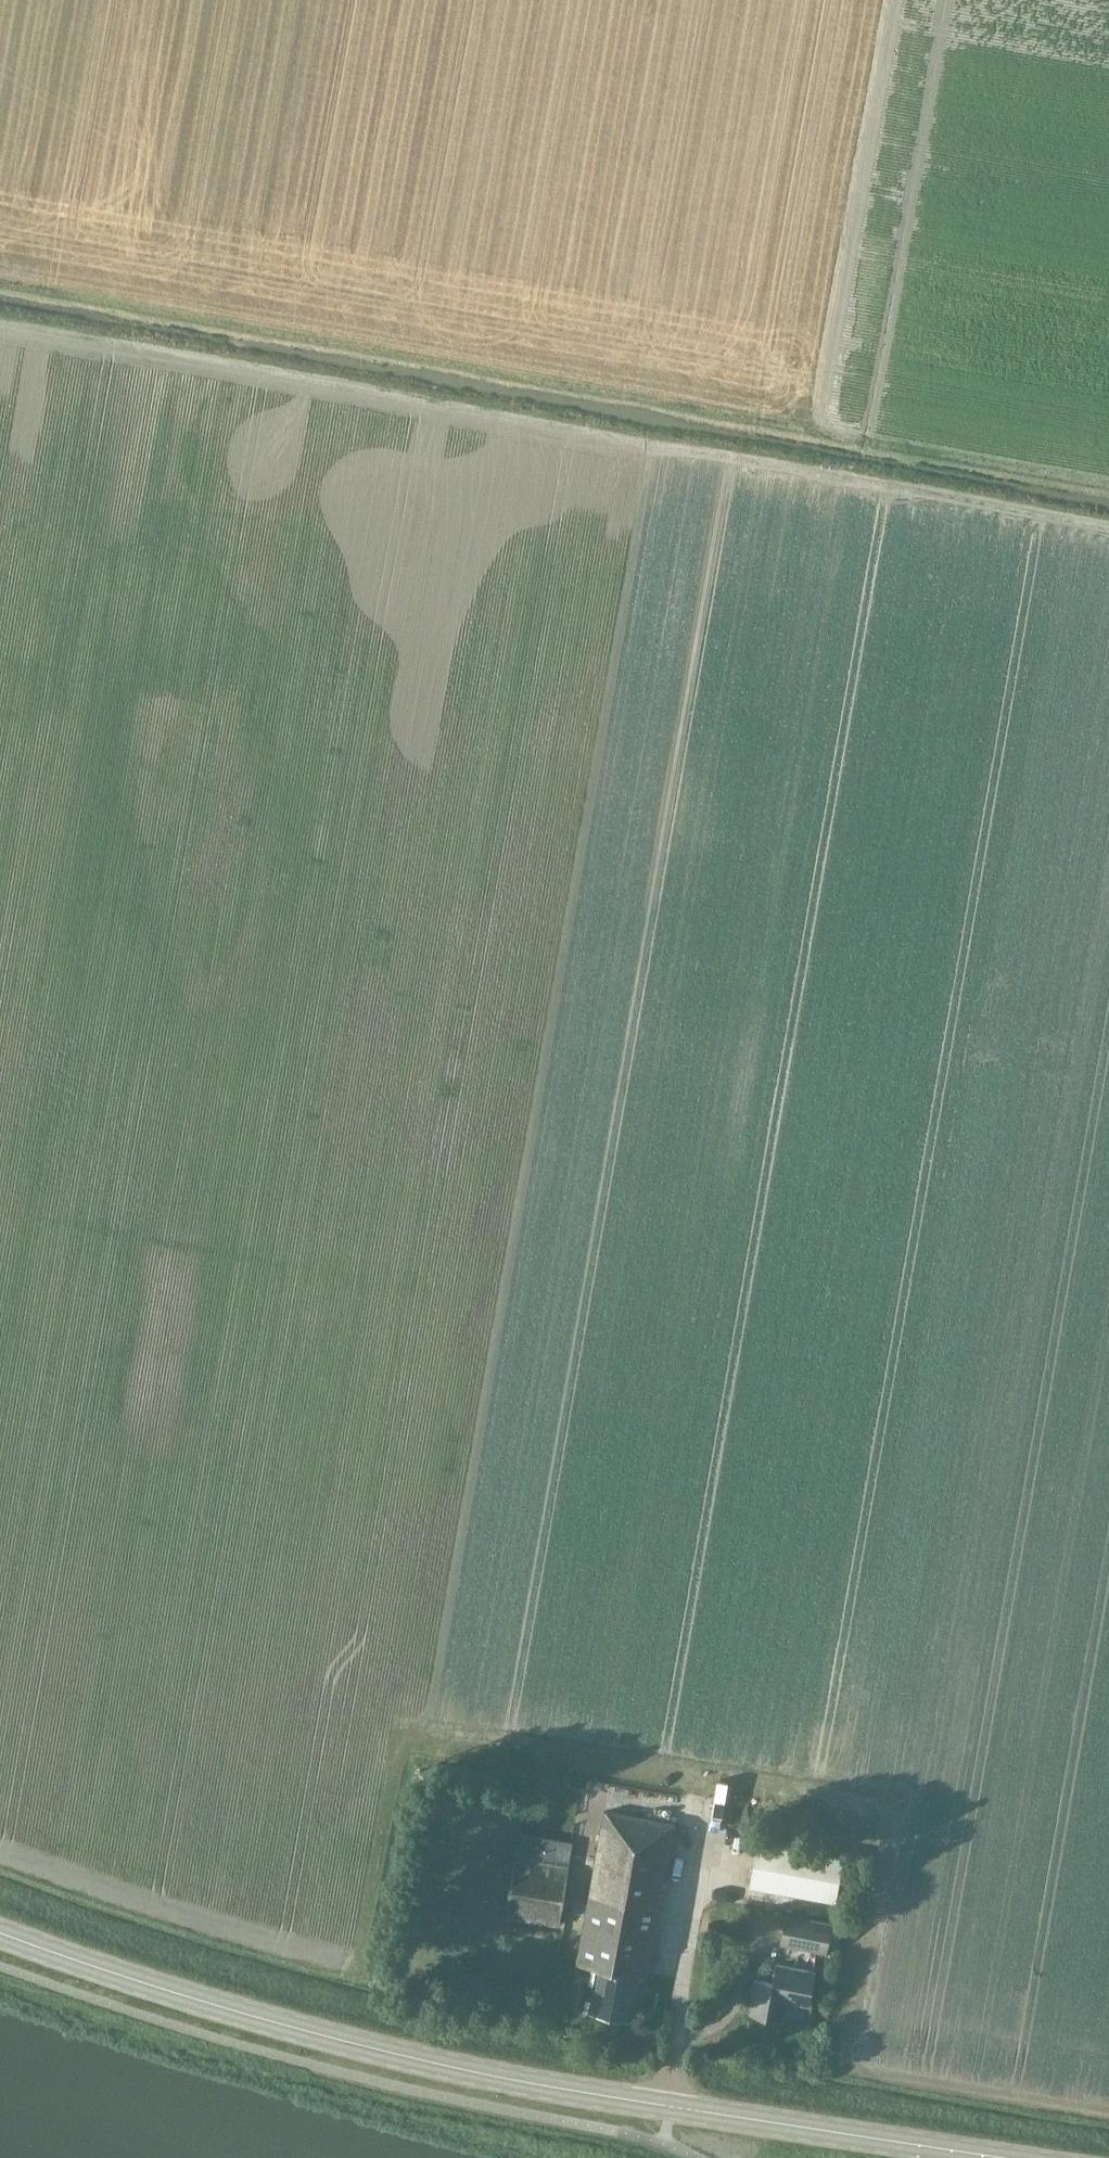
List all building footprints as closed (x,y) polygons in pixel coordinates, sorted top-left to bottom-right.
[(644,1975),(673,1823),(604,1811),(577,1962),(596,1966),(588,2007),(631,2016),(638,1974),(644,1975)] [(749,1885),(835,1900),(843,1855),(757,1840),(749,1885)] [(507,1917),(555,1925),(565,1865),(519,1857),(507,1917)] [(779,1944),(826,1954),(832,1922),(786,1913),(779,1944)] [(806,1968),(784,1964),(775,1963),(772,1980),(755,1978),(749,2012),(781,2018),(785,2000),(806,2003),(812,1970),(806,1968)]
